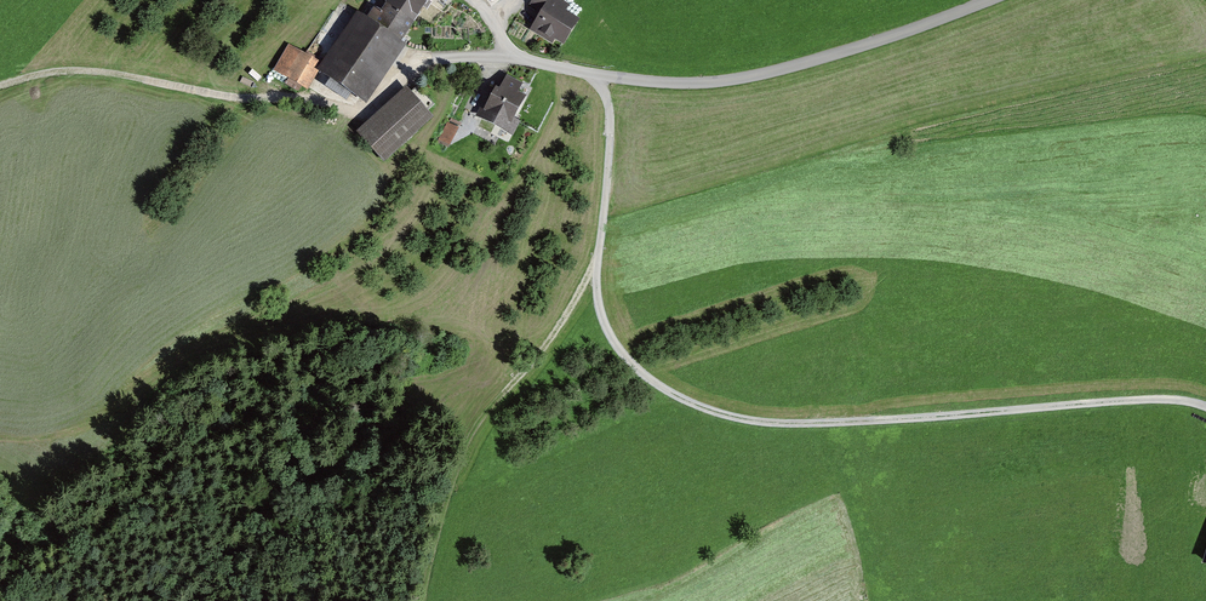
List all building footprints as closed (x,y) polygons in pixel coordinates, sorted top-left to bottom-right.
[(315,70),(317,71),(363,103),(402,48),(396,44),(427,0),(384,0),(375,13),(369,9),(363,18),(355,12),(318,64),(315,70)] [(562,0),(532,0),(528,7),(537,12),(528,28),(560,45),(574,19),(563,13),(568,3),(562,0)] [(318,64),(288,46),(273,71),(306,90),(317,71),(315,70),(318,64)] [(496,91),(492,88),(476,116),(512,136),(520,122),(511,117),(522,98),(515,94),(521,85),(505,76),(496,91)] [(406,89),(356,134),(383,164),(434,119),(406,89)] [(457,130),(448,124),(438,139),(447,145),(457,130)]
